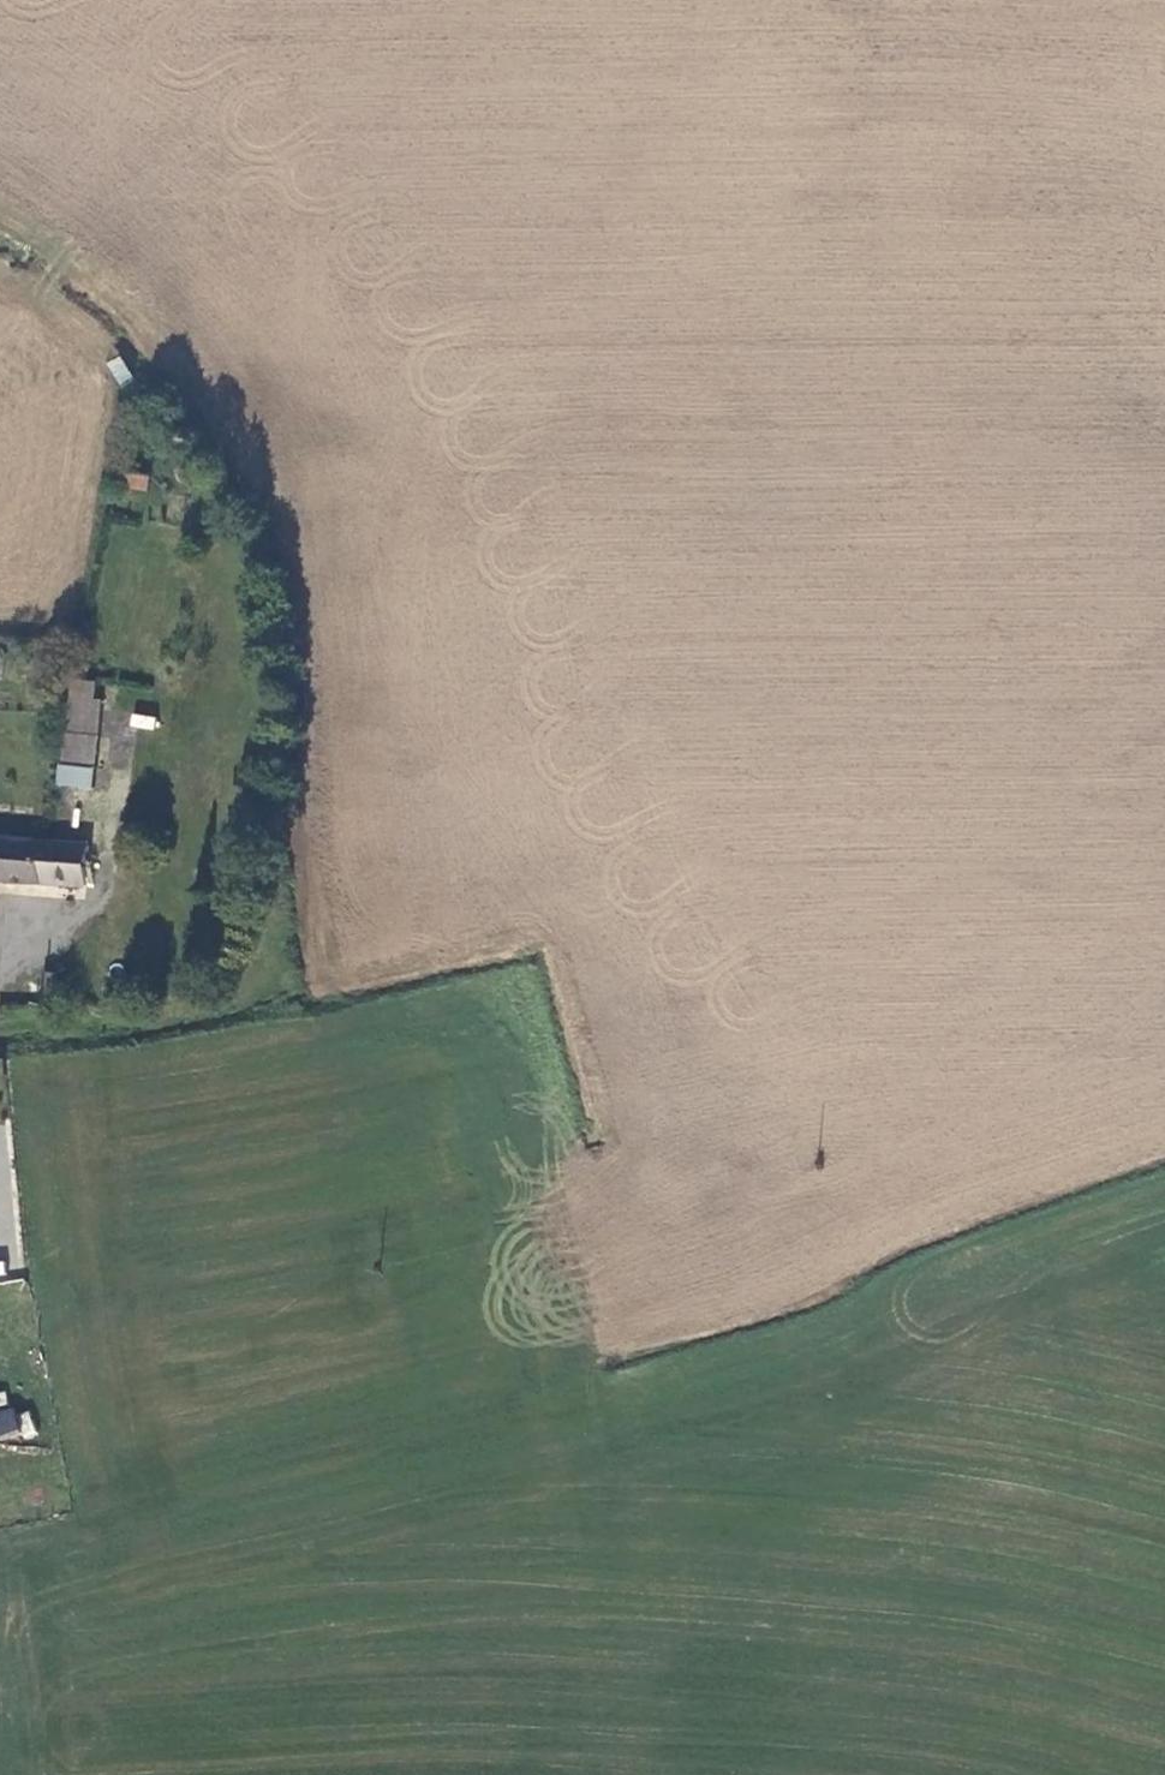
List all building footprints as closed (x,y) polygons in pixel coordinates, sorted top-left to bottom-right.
[(75,693),(72,724),(101,726),(104,695),(75,693)] [(101,726),(72,724),(69,757),(98,759),(101,726)] [(97,880),(97,839),(0,833),(0,874),(97,880)] [(28,1437),(19,1408),(0,1414),(0,1446),(28,1437)]
